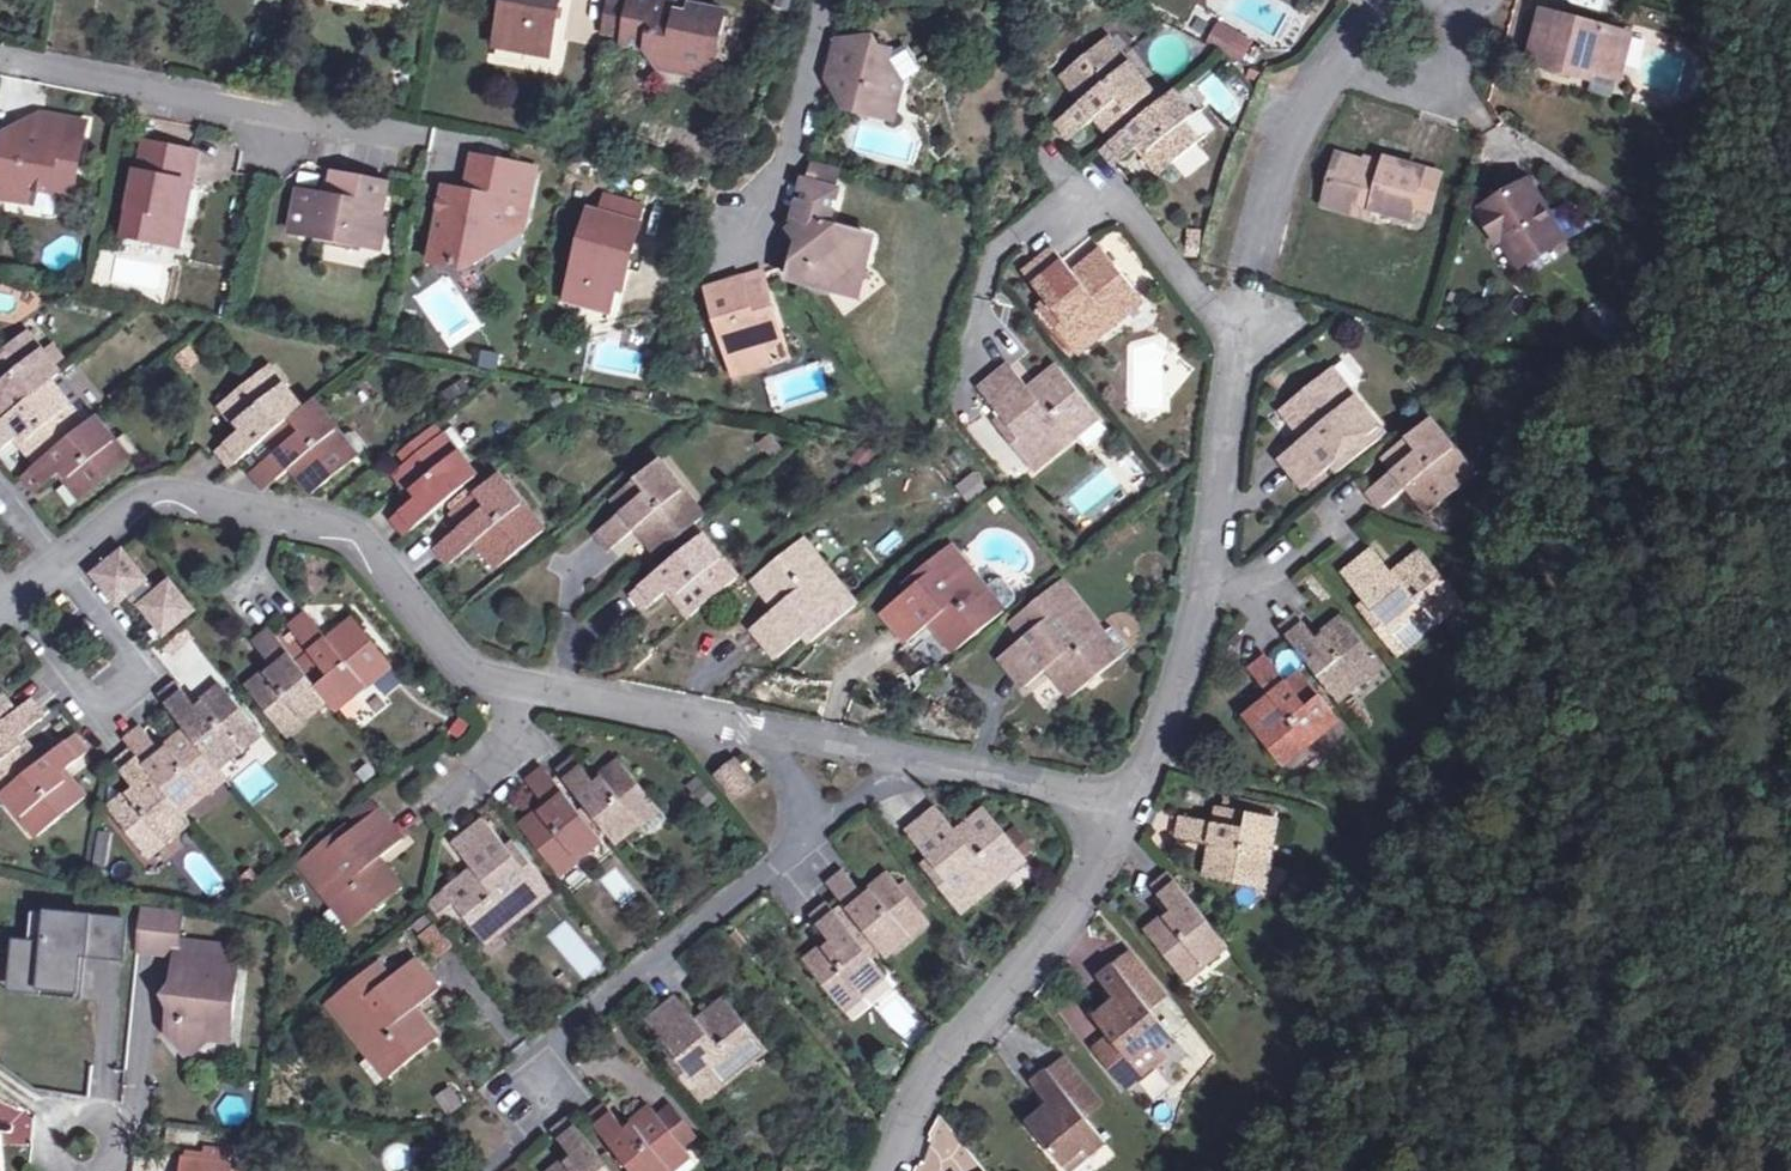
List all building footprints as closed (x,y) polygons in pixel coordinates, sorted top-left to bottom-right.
[(500,49),(551,58),(561,0),(509,0),(500,49)] [(662,2),(650,0),(635,0),(634,6),(628,42),(626,51),(656,56),(663,74),(682,77),(684,62),(708,66),(713,34),(724,36),(728,14),(694,8),(692,17),(661,12),(662,2)] [(607,38),(628,42),(634,6),(614,2),(607,38)] [(694,8),(662,2),(661,12),(692,17),(694,8)] [(1575,69),(1621,80),(1633,36),(1545,14),(1532,65),(1573,75),(1575,69)] [(1221,29),(1211,47),(1238,61),(1247,42),(1221,29)] [(714,83),(724,36),(713,34),(708,66),(684,62),(682,77),(714,83)] [(1110,39),(1104,43),(1119,62),(1125,57),(1110,39)] [(871,117),(902,98),(905,86),(892,64),(896,51),(883,49),(879,40),(841,43),(833,79),(845,82),(842,96),(851,112),(871,117)] [(1119,62),(1104,43),(1063,75),(1085,102),(1059,122),(1073,139),(1099,119),(1109,131),(1154,94),(1125,57),(1119,62)] [(892,64),(905,86),(916,80),(920,70),(912,53),(896,51),(892,64)] [(1202,112),(1196,117),(1176,92),(1105,150),(1118,167),(1141,148),(1163,175),(1211,136),(1210,135),(1217,129),(1202,112)] [(897,123),(902,98),(871,117),(897,123)] [(10,135),(0,189),(0,198),(30,204),(32,189),(55,193),(57,182),(79,186),(90,122),(47,114),(42,140),(10,135)] [(47,114),(10,135),(42,140),(47,114)] [(189,184),(192,184),(198,153),(148,143),(142,173),(140,173),(128,236),(183,247),(187,224),(182,217),(189,184)] [(1416,209),(1425,174),(1388,163),(1385,172),(1339,159),(1328,198),(1371,211),(1412,223),(1416,209)] [(504,183),(508,163),(494,160),(490,180),(504,183)] [(540,169),(508,163),(504,183),(490,180),(487,196),(477,194),(448,189),(434,263),(457,267),(464,263),(478,266),(493,256),(496,238),(507,231),(510,215),(530,219),(540,169)] [(815,169),(811,186),(835,192),(839,174),(815,169)] [(366,247),(370,245),(375,221),(382,222),(389,183),(335,172),(330,197),(300,191),(292,233),(366,247)] [(1442,179),(1425,174),(1416,209),(1432,213),(1442,179)] [(477,194),(487,196),(490,180),(480,178),(477,194)] [(1501,233),(1506,240),(1520,266),(1565,240),(1532,181),(1486,210),(1487,212),(1483,215),(1496,237),(1501,233)] [(57,182),(55,193),(77,197),(79,186),(57,182)] [(832,291),(868,265),(874,240),(831,228),(839,193),(835,192),(811,186),(807,185),(801,208),(810,221),(794,233),(805,247),(800,251),(793,281),(832,291)] [(607,197),(602,216),(639,226),(645,207),(607,197)] [(1369,219),(1371,211),(1328,198),(1326,207),(1369,219)] [(644,227),(639,226),(602,216),(593,213),(569,303),(612,314),(624,271),(631,273),(644,227)] [(528,232),(530,219),(510,215),(507,231),(496,238),(493,256),(528,232)] [(382,222),(375,221),(370,245),(382,247),(386,223),(382,222)] [(1501,243),(1506,240),(1501,233),(1496,237),(1501,243)] [(1118,314),(1140,296),(1105,251),(1077,274),(1067,262),(1056,249),(1040,262),(1026,274),(1049,304),(1042,310),(1079,356),(1123,320),(1118,314)] [(859,298),(868,265),(832,291),(859,298)] [(761,277),(746,282),(750,295),(766,290),(761,277)] [(736,367),(769,357),(765,346),(785,339),(769,288),(766,290),(750,295),(746,282),(731,286),(734,295),(714,303),(736,367)] [(734,295),(731,286),(710,292),(714,303),(734,295)] [(1145,302),(1140,296),(1118,314),(1123,320),(1145,302)] [(29,334),(21,341),(35,358),(43,352),(29,334)] [(54,384),(63,377),(43,352),(35,358),(21,341),(0,357),(0,396),(2,398),(0,399),(0,428),(54,384)] [(773,367),(769,357),(736,367),(739,378),(773,367)] [(1075,431),(1097,413),(1061,368),(1033,391),(1013,366),(981,391),(1004,420),(997,425),(1035,473),(1080,436),(1075,431)] [(271,367),(263,373),(278,391),(287,385),(271,367)] [(1334,369),(1327,374),(1347,398),(1354,393),(1334,369)] [(234,468),(256,450),(307,409),(287,385),(278,391),(263,373),(222,406),(243,433),(220,451),(234,468)] [(1347,398),(1327,374),(1283,410),(1307,440),(1282,458),(1306,488),(1337,466),(1342,472),(1388,436),(1354,393),(1347,398)] [(74,409),(88,427),(98,420),(63,377),(54,384),(74,409)] [(44,464),(82,433),(67,415),(74,409),(54,384),(0,428),(0,456),(23,437),(44,464)] [(307,409),(256,450),(267,463),(255,472),(271,490),(295,471),(315,495),(356,461),(341,443),(346,438),(316,401),(307,409)] [(67,415),(82,433),(88,427),(74,409),(67,415)] [(1101,419),(1097,413),(1075,431),(1080,436),(1101,419)] [(82,433),(44,464),(27,477),(41,494),(64,476),(86,502),(124,469),(110,451),(119,444),(98,420),(88,427),(82,433)] [(1456,462),(1462,458),(1432,420),(1386,457),(1397,471),(1370,491),(1385,509),(1410,488),(1431,514),(1470,481),(1456,462)] [(446,436),(438,442),(453,459),(461,454),(446,436)] [(127,437),(119,444),(133,462),(142,454),(127,437)] [(361,458),(346,438),(341,443),(356,461),(361,458)] [(453,459),(438,442),(397,474),(418,500),(395,519),(408,536),(481,478),(461,454),(453,459)] [(133,462),(119,444),(110,451),(124,469),(133,462)] [(1476,476),(1462,458),(1456,462),(1470,481),(1476,476)] [(685,504),(691,499),(662,462),(615,499),(625,512),(600,532),(614,550),(639,529),(660,555),(700,523),(685,504)] [(527,518),(530,514),(502,476),(455,513),(466,526),(440,547),(454,564),(480,544),(501,570),(541,537),(527,518)] [(999,515),(1008,508),(1001,498),(991,505),(999,515)] [(706,518),(691,499),(685,504),(700,523),(706,518)] [(546,533),(530,514),(527,518),(541,537),(546,533)] [(718,566),(726,560),(707,535),(635,592),(648,610),(671,592),(693,619),(733,586),(718,566)] [(806,541),(800,545),(818,568),(824,564),(806,541)] [(818,568),(800,545),(756,580),(779,608),(755,627),(778,658),(806,636),(813,644),(859,607),(824,564),(818,568)] [(954,546),(947,551),(966,574),(972,569),(954,546)] [(966,574),(947,551),(907,583),(912,590),(884,612),(909,643),(933,624),(958,653),(1007,614),(990,591),(972,569),(966,574)] [(1438,614),(1460,595),(1424,552),(1395,576),(1376,552),(1345,576),(1368,605),(1361,610),(1398,656),(1442,619),(1438,614)] [(196,613),(171,584),(158,594),(124,553),(97,574),(102,581),(119,603),(121,601),(133,592),(164,629),(168,635),(196,613)] [(741,580),(726,560),(718,566),(733,586),(741,580)] [(1074,697),(1119,662),(1133,651),(1114,627),(1105,633),(1064,582),(1014,623),(1026,639),(1002,658),(1027,690),(1052,669),(1074,697)] [(990,591),(1007,614),(1016,606),(1015,599),(1004,585),(998,585),(990,591)] [(1465,602),(1460,595),(1438,614),(1442,619),(1465,602)] [(314,656),(302,666),(331,701),(340,712),(377,682),(372,676),(391,660),(358,620),(332,643),(309,615),(292,629),(314,656)] [(1360,674),(1378,658),(1345,618),(1319,640),(1300,617),(1283,631),(1292,642),(1341,702),(1366,681),(1360,674)] [(191,693),(217,671),(182,630),(156,652),(191,693)] [(331,701),(302,666),(273,631),(259,644),(257,645),(275,668),(249,689),(283,728),(300,715),(306,722),(331,701)] [(1385,665),(1378,658),(1360,674),(1366,681),(1385,665)] [(1300,744),(1305,750),(1340,720),(1304,675),(1291,686),(1270,659),(1253,673),(1274,699),(1248,720),(1281,758),(1300,744)] [(397,667),(391,660),(372,676),(377,682),(397,667)] [(170,708),(189,731),(221,769),(246,750),(239,742),(258,727),(224,686),(198,707),(180,685),(162,698),(170,708)] [(17,713),(3,696),(0,699),(0,728),(17,713)] [(17,713),(0,728),(0,792),(3,796),(5,794),(44,763),(23,738),(46,720),(32,702),(17,713)] [(290,737),(306,722),(300,715),(283,728),(290,737)] [(264,734),(258,727),(239,742),(246,750),(264,734)] [(127,742),(135,752),(185,813),(210,794),(204,786),(222,771),(221,769),(189,731),(163,752),(144,728),(127,742)] [(76,737),(44,763),(5,794),(26,820),(32,814),(46,832),(87,799),(67,773),(90,755),(76,737)] [(1287,766),(1305,750),(1300,744),(1281,758),(1287,766)] [(185,813),(135,752),(119,766),(137,788),(112,809),(144,851),(163,835),(169,843),(193,823),(185,813)] [(637,817),(655,802),(623,762),(597,783),(578,759),(562,773),(620,845),(643,826),(637,817)] [(720,776),(737,797),(754,784),(737,762),(720,776)] [(228,779),(222,771),(204,786),(210,794),(228,779)] [(574,853),(580,860),(604,841),(555,779),(548,771),(531,784),(537,793),(548,807),(523,828),(556,868),(574,853)] [(662,810),(655,802),(637,817),(643,826),(662,810)] [(1001,872),(1024,854),(989,809),(960,832),(940,807),(909,833),(932,863),(926,868),(963,913),(1007,878),(1001,872)] [(1263,865),(1270,866),(1279,819),(1220,808),(1218,824),(1184,817),(1181,840),(1213,846),(1207,880),(1259,888),(1263,865)] [(341,902),(361,925),(404,889),(381,861),(404,842),(380,811),(353,835),(346,827),(302,863),(337,906),(341,902)] [(40,837),(46,832),(32,814),(26,820),(40,837)] [(505,921),(510,927),(553,890),(517,845),(510,850),(487,822),(456,847),(475,871),(448,893),(484,939),(505,921)] [(151,859),(169,843),(163,835),(144,851),(151,859)] [(562,875),(580,860),(574,853),(556,868),(562,875)] [(1029,860),(1024,854),(1001,872),(1007,878),(1029,860)] [(1266,889),(1270,866),(1263,865),(1259,888),(1266,889)] [(907,930),(925,914),(893,873),(867,896),(856,884),(847,872),(830,886),(840,898),(888,957),(913,936),(907,930)] [(1198,958),(1204,966),(1229,945),(1173,875),(1156,889),(1174,913),(1148,933),(1181,973),(1198,958)] [(356,930),(361,925),(341,902),(337,906),(356,930)] [(859,987),(865,995),(890,974),(832,905),(814,919),(833,942),(807,963),(839,1003),(859,987)] [(184,912),(144,907),(139,949),(180,953),(181,940),(184,912)] [(17,908),(11,970),(44,973),(43,987),(80,990),(83,953),(125,957),(129,918),(17,908)] [(931,922),(925,914),(907,930),(913,936),(931,922)] [(546,934),(586,985),(605,970),(565,920),(546,934)] [(489,945),(510,927),(505,921),(484,939),(489,945)] [(434,960),(452,947),(435,923),(417,936),(434,960)] [(180,953),(237,960),(225,945),(181,940),(180,953)] [(237,960),(180,953),(172,1032),(190,1056),(213,1037),(215,1025),(235,1027),(243,967),(237,960)] [(1130,955),(1117,965),(1151,1008),(1165,997),(1130,955)] [(1187,980),(1204,966),(1198,958),(1181,973),(1187,980)] [(378,1054),(396,1076),(440,1040),(417,1011),(441,992),(416,960),(392,981),(379,965),(331,1004),(373,1058),(378,1054)] [(1118,1013),(1113,1006),(1098,1018),(1132,1060),(1152,1045),(1158,1052),(1175,1037),(1151,1008),(1117,965),(1100,980),(1118,1002),(1123,1008),(1118,1013)] [(9,991),(42,994),(43,987),(44,973),(11,970),(9,991)] [(845,1010),(865,995),(859,987),(839,1003),(845,1010)] [(741,1063),(764,1043),(727,999),(700,1023),(680,999),(650,1024),(672,1050),(664,1057),(703,1103),(746,1067),(741,1063)] [(1118,1002),(1113,1006),(1118,1013),(1123,1008),(1118,1002)] [(234,1039),(235,1027),(215,1025),(213,1037),(234,1039)] [(769,1049),(764,1043),(741,1063),(746,1067),(769,1049)] [(1138,1067),(1158,1052),(1152,1045),(1132,1060),(1138,1067)] [(391,1080),(396,1076),(378,1054),(373,1058),(391,1080)] [(1034,1084),(1051,1105),(1056,1110),(1050,1115),(1046,1109),(1029,1123),(1062,1163),(1084,1146),(1090,1153),(1106,1140),(1086,1115),(1103,1101),(1065,1057),(1050,1071),(1034,1084)] [(445,1116),(462,1107),(451,1085),(433,1095),(445,1116)] [(1051,1105),(1046,1109),(1050,1115),(1056,1110),(1051,1105)] [(685,1149),(683,1147),(660,1119),(652,1109),(628,1129),(609,1107),(592,1121),(633,1170),(671,1170),(666,1165),(685,1149)] [(674,1108),(660,1119),(683,1147),(697,1136),(674,1108)] [(580,1130),(572,1121),(556,1134),(563,1144),(574,1158),(557,1170),(613,1170),(580,1130)] [(1090,1153),(1084,1146),(1062,1163),(1069,1170),(1070,1170),(1090,1153)] [(685,1149),(666,1165),(671,1170),(675,1170),(691,1157),(685,1149)] [(232,1163),(187,1158),(186,1170),(231,1170),(232,1163)]
